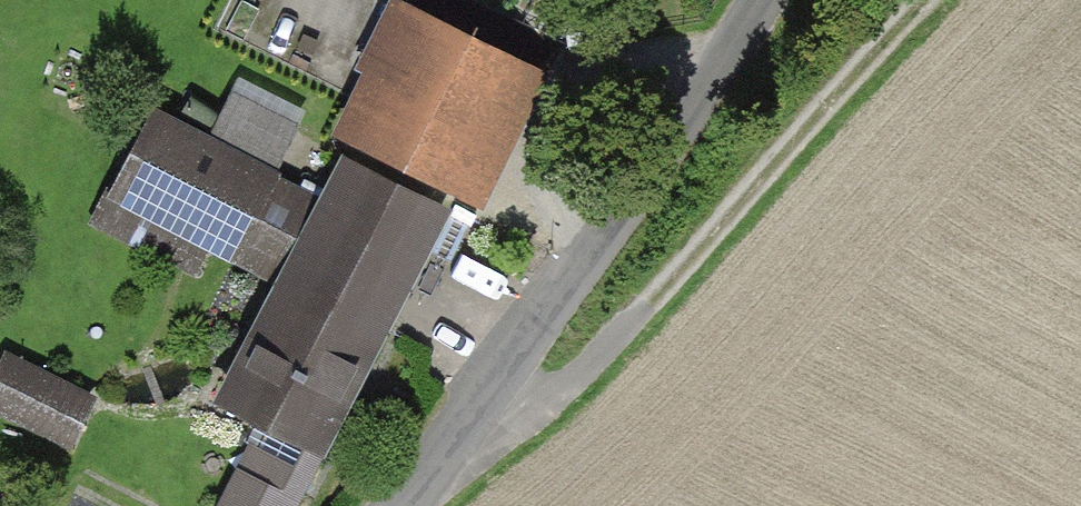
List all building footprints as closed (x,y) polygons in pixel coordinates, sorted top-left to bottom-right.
[(405,0),(403,0),(336,130),(483,204),(549,73),(405,0)] [(320,198),(160,111),(112,200),(273,286),(320,198)] [(338,453),(457,214),(348,160),(228,399),(338,453)] [(98,399),(7,356),(0,371),(0,426),(69,459),(98,399)] [(242,477),(291,502),(314,457),(265,432),(242,477)]
